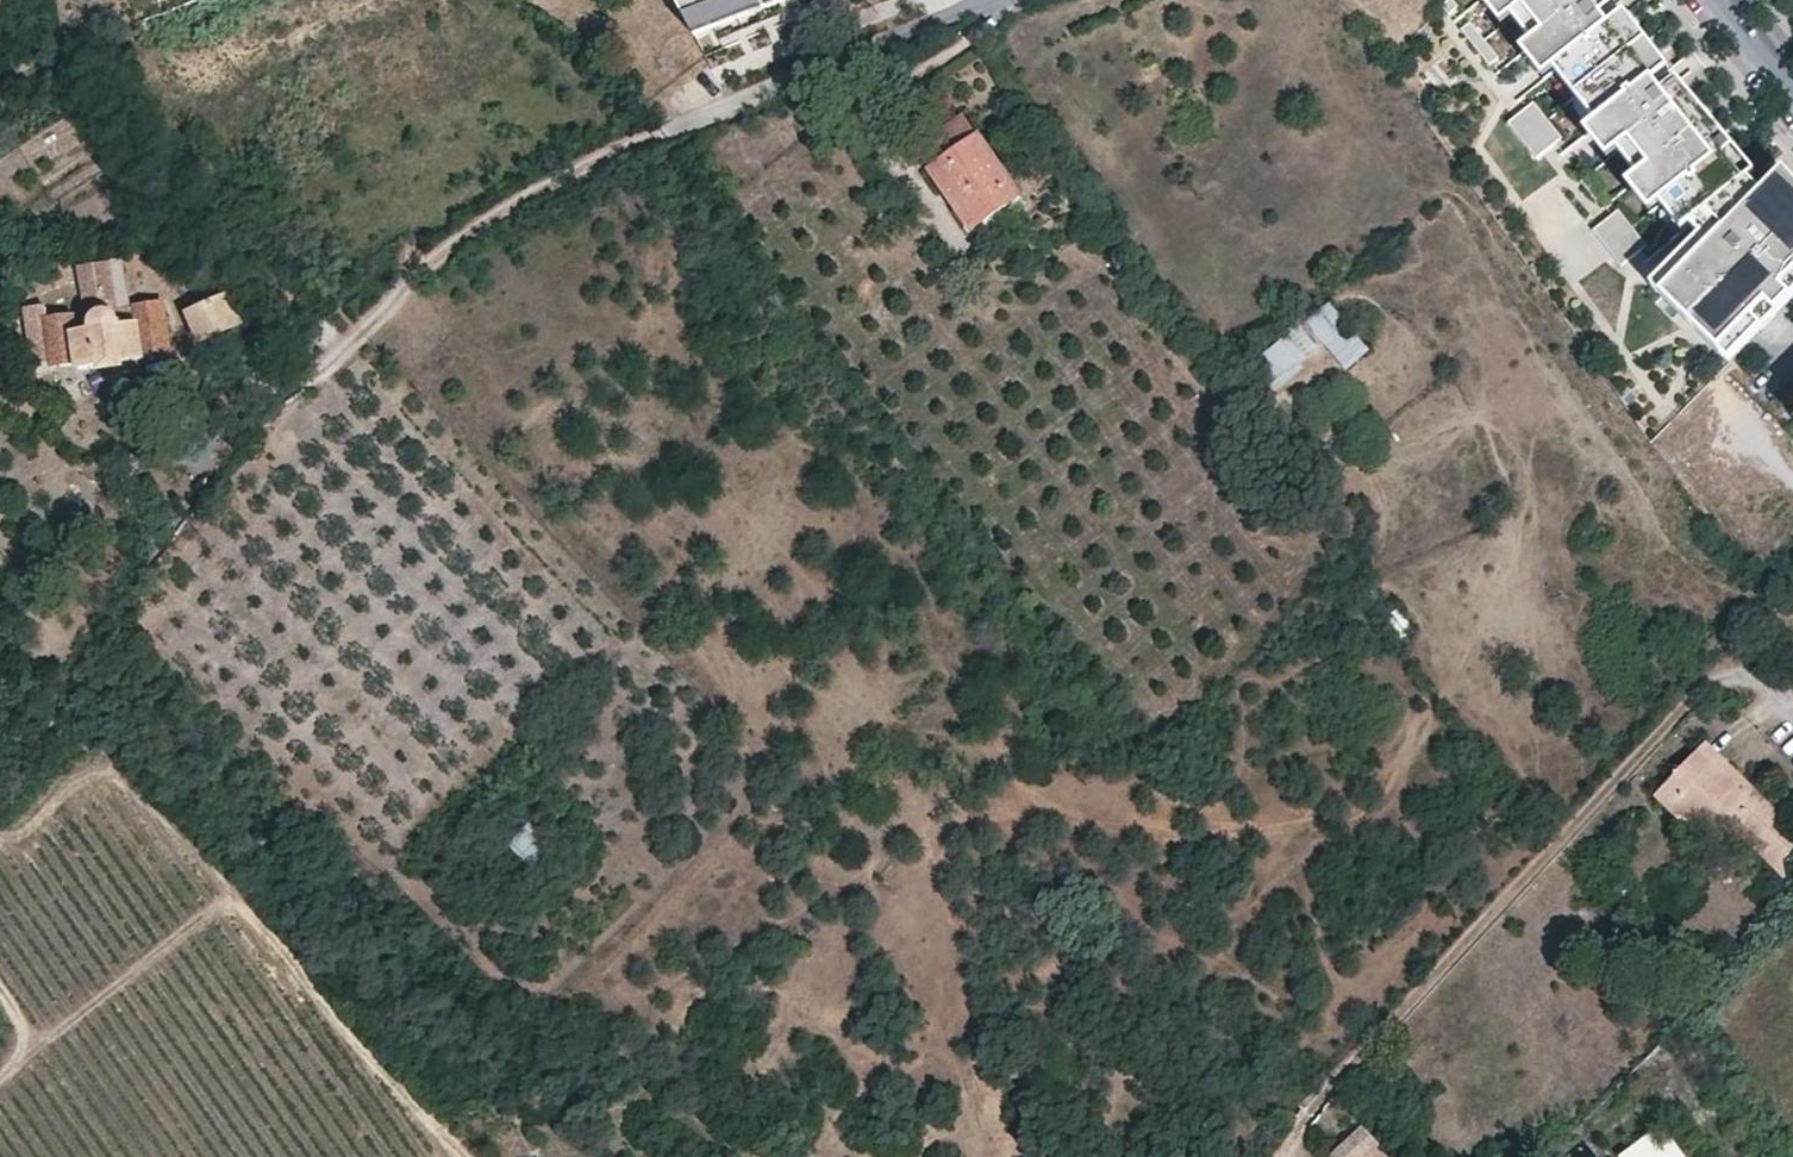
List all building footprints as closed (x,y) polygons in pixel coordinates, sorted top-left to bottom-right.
[(697,40),(800,0),(675,0),(697,40)] [(1491,69),(1510,56),(1471,0),(1443,0),(1491,69)] [(1500,0),(1479,0),(1522,54),(1535,44),(1500,0)] [(1617,0),(1500,0),(1684,231),(1689,227),(1748,181),(1739,170),(1747,164),(1733,146),(1727,152),(1718,141),(1725,136),(1713,121),(1706,126),(1698,116),(1705,110),(1671,68),(1664,74),(1655,62),(1661,56),(1638,26),(1631,32),(1611,8),(1618,2),(1617,0)] [(1627,13),(1618,2),(1611,8),(1620,19),(1627,13)] [(1638,26),(1627,13),(1620,19),(1631,32),(1638,26)] [(1671,68),(1661,56),(1655,62),(1664,74),(1671,68)] [(1684,231),(1556,70),(1543,80),(1672,241),(1684,231)] [(1536,158),(1564,137),(1534,96),(1506,117),(1536,158)] [(1713,121),(1705,110),(1698,116),(1706,126),(1713,121)] [(962,116),(916,148),(974,231),(1021,199),(962,116)] [(1733,146),(1725,136),(1718,141),(1727,152),(1733,146)] [(1756,174),(1747,164),(1739,170),(1748,181),(1750,179),(1756,174)] [(1785,173),(1764,193),(1710,248),(1700,238),(1651,287),(1729,363),(1792,299),(1792,182),(1785,173)] [(1710,248),(1764,193),(1750,179),(1748,181),(1689,227),(1700,238),(1710,248)] [(123,260),(110,263),(118,313),(133,311),(123,260)] [(118,313),(110,263),(77,268),(85,318),(48,324),(47,310),(29,313),(36,363),(52,361),(53,368),(77,365),(77,371),(147,361),(145,351),(169,347),(164,307),(133,311),(118,313)] [(230,298),(188,316),(200,345),(242,325),(230,298)] [(1370,351),(1329,302),(1304,323),(1324,345),(1346,371),(1370,351)] [(1324,345),(1304,323),(1301,318),(1281,335),(1277,338),(1279,340),(1300,365),(1324,345)] [(1300,365),(1279,340),(1244,369),(1268,398),(1303,369),(1300,365)] [(1783,859),(1792,849),(1792,828),(1705,742),(1657,792),(1716,850),(1735,830),(1745,820),(1783,859)] [(1774,867),(1783,859),(1745,820),(1735,830),(1774,867)] [(558,852),(531,827),(510,850),(536,875),(558,852)] [(1660,1127),(1619,1156),(1682,1156),(1660,1127)] [(1361,1129),(1333,1155),(1336,1156),(1387,1156),(1361,1129)]
